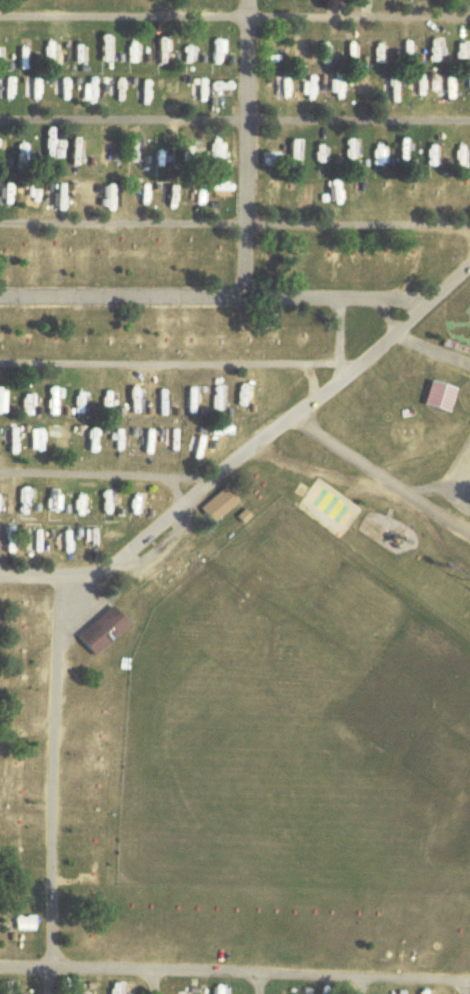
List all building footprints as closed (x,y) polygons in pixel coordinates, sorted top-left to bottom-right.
[(290,60),(303,60),(303,38),(290,38),(290,60)] [(326,95),(337,95),(337,79),(326,79),(326,95)] [(167,162),(167,136),(153,136),(153,162),(167,162)] [(437,157),(437,136),(427,136),(427,157),(437,157)] [(219,148),(208,148),(208,162),(219,162),(219,148)] [(318,199),(337,199),(337,181),(318,181),(318,199)] [(345,263),(354,263),(354,243),(345,243),(345,263)] [(444,412),(451,388),(424,380),(417,404),(444,412)] [(93,428),(83,428),(85,452),(95,452),(93,428)] [(210,524),(236,501),(223,485),(197,507),(210,524)] [(16,488),(16,514),(27,514),(27,488),(16,488)] [(57,489),(44,489),(44,510),(57,510),(57,489)] [(140,515),(139,492),(127,492),(128,516),(140,515)] [(27,551),(40,551),(40,529),(27,529),(27,551)] [(92,529),(83,529),(84,549),(93,549),(92,529)] [(103,540),(116,540),(117,531),(103,530),(103,540)] [(89,657),(125,625),(107,605),(72,637),(89,657)] [(80,954),(99,954),(99,944),(80,944),(80,954)] [(120,981),(107,981),(107,993),(120,993),(120,981)]
